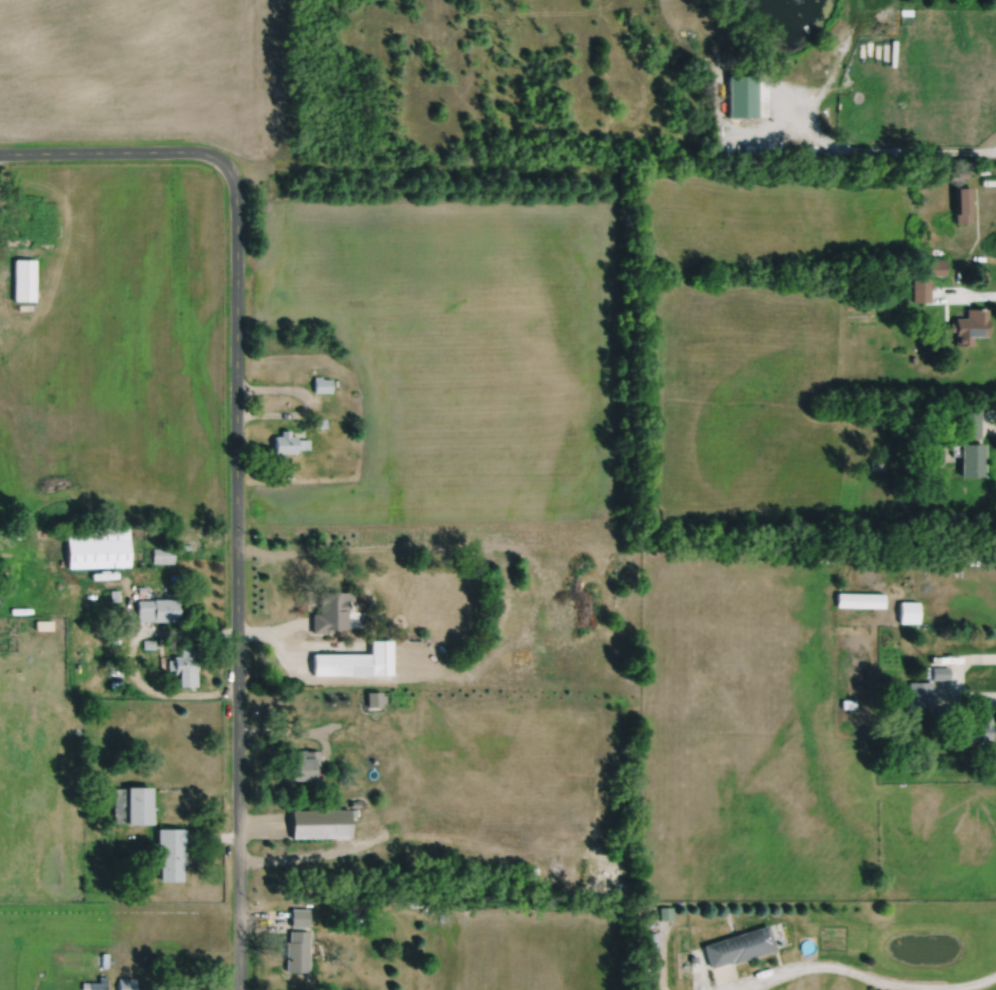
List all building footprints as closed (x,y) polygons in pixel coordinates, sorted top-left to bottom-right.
[(728,72),(728,115),(757,114),(756,72),(728,72)] [(953,186),(954,221),(971,221),(970,185),(953,186)] [(928,257),(928,273),(945,274),(946,257),(928,257)] [(13,258),(13,299),(34,299),(34,258),(13,258)] [(911,301),(929,301),(929,277),(911,277),(911,301)] [(966,307),(966,317),(954,317),(954,322),(949,322),(949,329),(954,329),(954,344),(972,344),(972,335),(987,335),(987,307),(966,307)] [(314,391),(331,391),(330,377),(322,378),(322,375),(314,375),(314,391)] [(314,417),(314,426),(325,426),(325,417),(314,417)] [(290,429),(281,429),(281,435),(274,435),(274,452),(297,452),(297,448),(309,448),(309,438),(297,438),(297,435),(290,435),(290,429)] [(960,444),(951,444),(951,455),(960,455),(960,476),(984,476),(984,443),(960,443),(960,444)] [(870,456),(870,469),(884,470),(884,457),(870,456)] [(933,464),(933,472),(925,472),(925,464),(933,464)] [(66,528),(67,567),(129,566),(128,527),(66,528)] [(182,543),(182,551),(190,552),(190,543),(182,543)] [(152,547),(152,562),(173,562),(174,548),(152,547)] [(109,589),(110,601),(118,600),(117,589),(109,589)] [(311,613),(311,630),(343,630),(343,612),(345,612),(345,601),(352,601),(352,591),(319,591),(319,613),(311,613)] [(836,592),(835,607),(883,607),(883,592),(836,592)] [(137,599),(137,620),(179,620),(179,598),(153,598),(153,599),(137,599)] [(899,600),(898,621),(917,621),(918,601),(899,600)] [(363,616),(360,619),(360,624),(363,627),(368,627),(371,623),(371,619),(367,616),(363,616)] [(34,620),(34,630),(51,630),(51,620),(34,620)] [(142,638),(142,646),(154,646),(153,638),(142,638)] [(312,650),(312,673),(390,672),(390,639),(369,639),(370,650),(312,650)] [(183,642),(183,646),(179,646),(179,653),(173,653),(173,657),(167,657),(167,667),(173,667),(173,671),(178,671),(178,684),(195,684),(195,653),(194,653),(194,646),(190,646),(190,642),(183,642)] [(931,665),(931,678),(948,678),(948,665),(931,665)] [(908,680),(908,704),(931,704),(931,680),(908,680)] [(367,689),(367,704),(382,704),(382,700),(385,700),(385,691),(382,691),(382,689),(367,689)] [(348,707),(347,694),(330,695),(330,708),(348,707)] [(841,698),(841,706),(855,706),(855,698),(841,698)] [(937,705),(937,713),(949,713),(948,704),(937,705)] [(958,720),(958,739),(968,739),(968,738),(989,739),(989,710),(981,710),(981,715),(974,715),(974,721),(967,721),(967,720),(958,720)] [(290,748),(290,777),(314,777),(314,762),(318,762),(318,748),(290,748)] [(112,786),(112,821),(150,821),(150,784),(125,784),(125,786),(112,786)] [(290,808),(291,836),(351,834),(350,806),(290,808)] [(156,826),(156,862),(159,862),(159,878),(180,878),(181,862),(184,862),(184,826),(156,826)] [(658,906),(658,919),(672,918),(672,905),(658,906)] [(291,906),(290,925),(308,925),(309,907),(291,906)] [(345,908),(345,922),(359,922),(359,907),(345,908)] [(701,944),(708,967),(729,960),(730,963),(774,948),(766,923),(701,944)] [(289,929),(289,940),(286,940),(285,969),(308,970),(309,929),(289,929)] [(646,931),(647,948),(657,947),(656,931),(646,931)] [(81,980),(81,988),(106,989),(106,975),(98,974),(98,981),(81,980)] [(118,989),(135,989),(135,976),(128,976),(128,979),(125,979),(125,976),(118,976),(118,989)]
